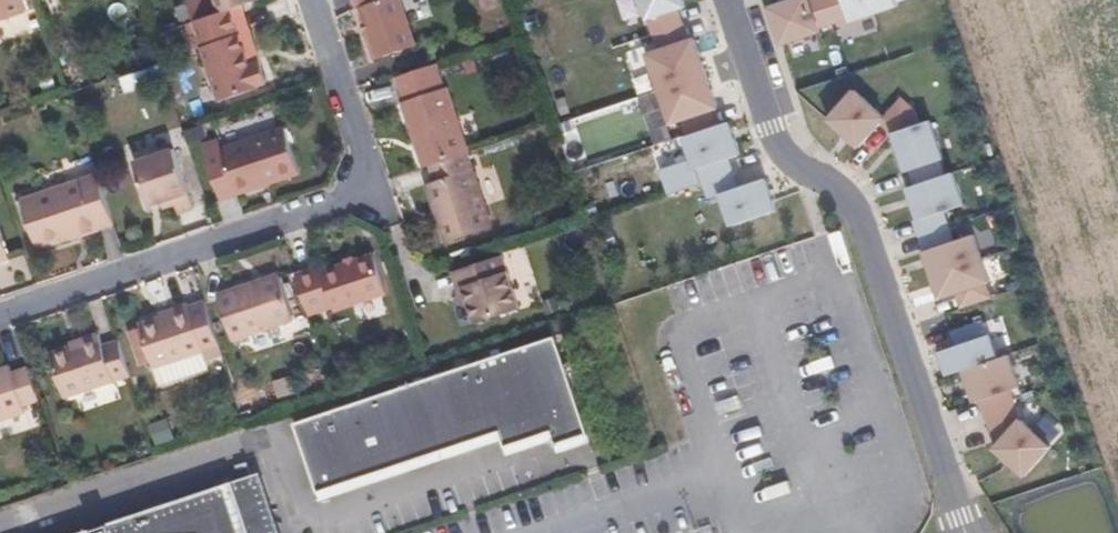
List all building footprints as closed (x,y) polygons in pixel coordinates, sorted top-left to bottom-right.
[(22,0),(0,0),(0,24),(27,14),(22,0)] [(222,19),(236,14),(240,12),(262,5),(260,0),(215,0),(222,19)] [(401,0),(352,0),(355,8),(359,7),(376,57),(416,43),(401,0)] [(653,37),(684,26),(679,10),(686,8),(683,0),(641,0),(653,37)] [(773,6),(786,44),(825,32),(824,29),(839,24),(831,0),(794,0),(773,6)] [(879,14),(874,0),(831,0),(839,24),(854,18),(855,22),(879,14)] [(879,14),(903,7),(902,4),(915,0),(874,0),(879,14)] [(258,62),(240,12),(236,14),(243,32),(238,34),(247,65),(258,62)] [(247,65),(238,34),(243,32),(236,14),(222,19),(181,32),(188,51),(199,47),(217,100),(255,86),(254,84),(266,80),(259,61),(258,62),(247,65)] [(647,56),(659,91),(706,75),(695,40),(689,42),(684,26),(653,37),(658,52),(647,56)] [(439,77),(434,61),(393,75),(399,91),(439,77)] [(706,75),(659,91),(670,126),(681,122),(686,138),(723,126),(706,75)] [(402,99),(442,86),(439,77),(399,91),(402,99)] [(466,149),(445,85),(442,86),(402,99),(399,100),(421,165),(426,163),(465,150),(466,149)] [(896,133),(924,124),(920,109),(907,98),(888,117),(859,89),(832,118),(862,146),(885,122),(896,133)] [(216,133),(198,139),(216,193),(298,165),(283,119),(219,140),(216,133)] [(948,159),(935,120),(924,124),(896,133),(909,172),(913,171),(918,185),(950,175),(945,161),(948,159)] [(740,156),(729,124),(723,126),(686,138),(684,139),(694,171),(697,170),(702,186),(733,175),(728,160),(740,156)] [(191,202),(171,140),(131,154),(146,199),(156,196),(171,191),(173,199),(176,207),(191,202)] [(490,222),(465,150),(426,163),(432,178),(424,180),(436,215),(433,216),(441,238),(490,222)] [(111,217),(94,166),(18,192),(34,242),(111,217)] [(968,205),(957,173),(950,175),(918,185),(910,188),(920,220),(915,222),(921,237),(953,226),(948,212),(968,205)] [(776,214),(765,182),(738,190),(733,175),(702,186),(707,201),(720,197),(730,229),(776,214)] [(173,199),(171,191),(156,196),(159,203),(173,199)] [(985,258),(978,235),(958,241),(953,226),(921,237),(933,275),(985,258)] [(380,287),(366,247),(315,265),(314,261),(291,268),(304,308),(327,300),(329,304),(380,287)] [(500,247),(450,263),(457,283),(463,281),(475,316),(518,301),(500,247)] [(993,298),(988,284),(993,282),(985,258),(933,275),(941,299),(958,294),(963,308),(993,298)] [(230,290),(215,295),(226,328),(241,323),(244,330),(289,314),(273,268),(228,284),(230,290)] [(218,348),(200,294),(184,300),(184,298),(166,304),(168,307),(134,319),(149,363),(199,345),(202,353),(218,348)] [(1000,358),(992,336),(987,337),(982,322),(952,332),(956,346),(940,351),(948,375),(964,370),(1000,358)] [(126,370),(114,335),(99,341),(94,328),(76,335),(77,338),(44,349),(59,393),(126,370)] [(317,489),(498,429),(503,446),(552,430),(568,438),(588,431),(555,332),(294,420),(317,489)] [(151,370),(202,353),(199,345),(149,363),(151,370)] [(1017,405),(1012,391),(1022,388),(1011,355),(1000,358),(964,370),(975,403),(980,401),(985,416),(1017,405)] [(23,364),(5,370),(3,364),(0,364),(0,416),(18,410),(16,402),(33,396),(23,364)] [(1024,478),(1052,447),(1022,420),(1017,405),(985,416),(989,431),(1000,442),(993,449),(1024,478)] [(568,438),(552,430),(556,442),(568,438)] [(70,532),(272,532),(254,477),(231,485),(230,479),(70,532)]
